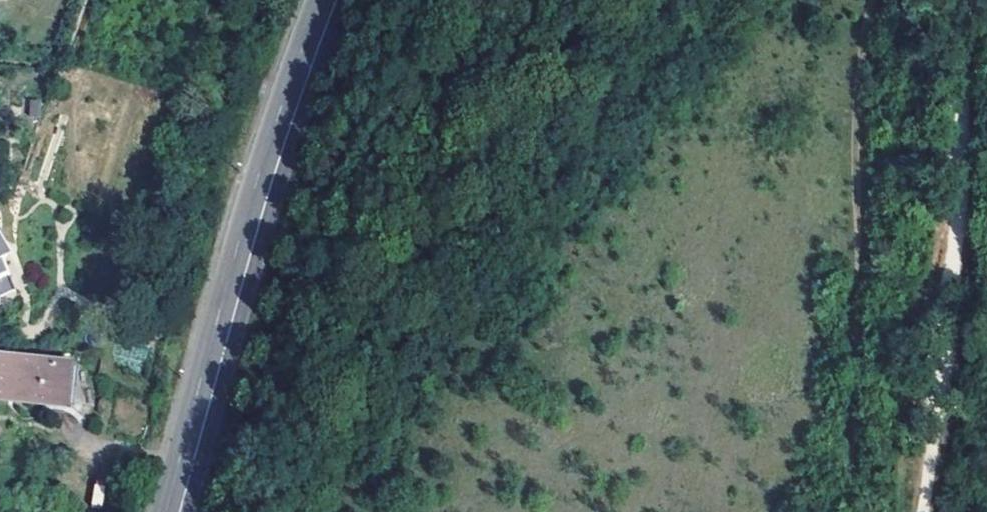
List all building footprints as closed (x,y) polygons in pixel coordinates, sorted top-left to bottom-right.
[(24,297),(15,264),(19,258),(10,250),(1,214),(0,215),(0,304),(3,304),(24,297)] [(0,362),(0,402),(43,407),(44,401),(67,403),(70,370),(0,362)]
